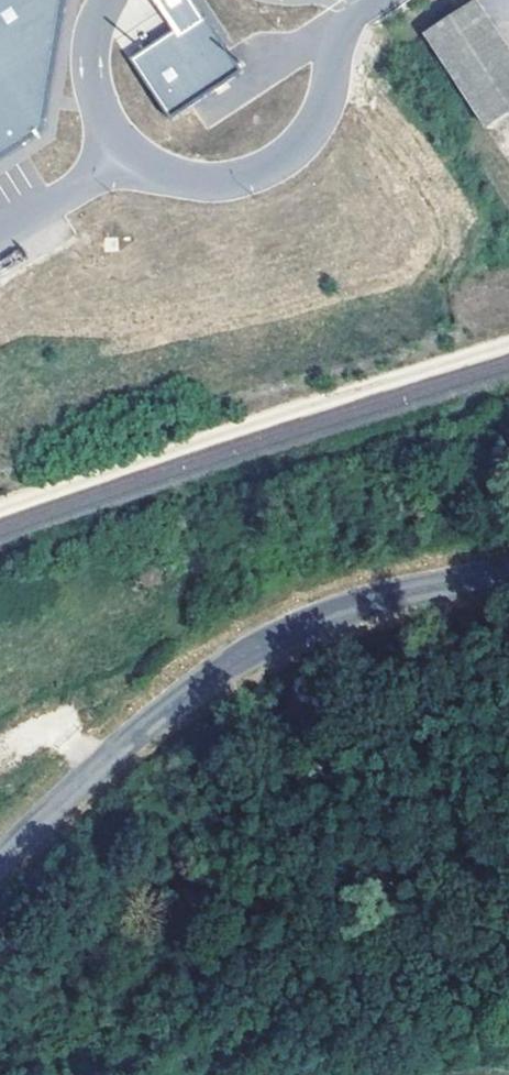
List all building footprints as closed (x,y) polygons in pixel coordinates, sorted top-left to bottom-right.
[(44,129),(66,0),(0,0),(0,159),(44,129)] [(176,28),(132,58),(173,118),(245,69),(208,15),(206,17),(195,0),(157,0),(176,28)] [(431,26),(492,117),(508,106),(508,39),(483,0),(469,0),(431,26)]
